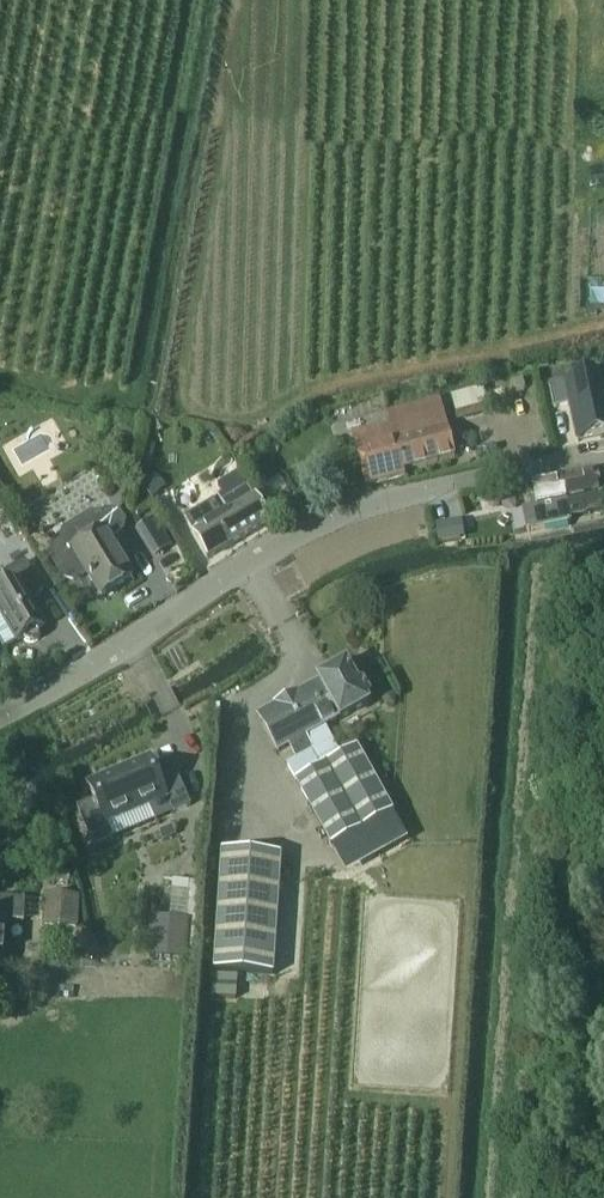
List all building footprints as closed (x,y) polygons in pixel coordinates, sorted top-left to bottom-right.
[(548,386),(553,410),(569,406),(577,441),(603,435),(603,384),(602,377),(565,385),(565,383),(548,386)] [(487,409),(482,391),(466,395),(451,400),(456,418),(487,409)] [(453,457),(439,402),(387,416),(390,428),(353,438),(366,487),(404,477),(403,471),(453,457)] [(596,470),(562,476),(570,518),(603,511),(603,509),(596,470)] [(218,482),(227,497),(241,489),(233,474),(218,482)] [(522,510),(526,530),(526,532),(571,523),(570,518),(562,476),(526,484),(531,508),(522,510)] [(206,560),(270,522),(256,498),(253,499),(247,489),(222,505),(218,499),(214,502),(184,521),(193,536),(191,537),(206,560)] [(26,535),(34,530),(25,513),(17,518),(26,535)] [(53,549),(51,558),(64,579),(73,581),(86,573),(101,597),(132,578),(108,539),(121,531),(123,524),(118,516),(111,514),(103,519),(92,516),(64,534),(61,545),(53,549)] [(436,524),(437,538),(438,543),(462,540),(460,522),(436,524)] [(0,593),(0,615),(17,643),(23,640),(28,644),(35,643),(40,637),(38,630),(44,627),(28,600),(42,592),(25,562),(1,576),(9,588),(0,593)] [(299,789),(360,755),(357,750),(341,759),(324,727),(338,719),(339,721),(368,705),(366,702),(368,697),(362,687),(357,686),(345,666),(343,667),(343,666),(337,666),(332,668),(329,674),(330,675),(318,681),(319,684),(258,718),(278,753),(290,746),(297,760),(312,752),(322,769),(296,783),(299,789)] [(360,755),(299,789),(331,847),(391,814),(360,755)] [(155,775),(149,760),(87,786),(94,801),(76,809),(93,848),(112,840),(106,825),(164,800),(171,815),(190,807),(173,767),(155,775)] [(272,977),(280,856),(255,854),(221,852),(213,973),(249,976),(272,977)] [(75,931),(77,900),(43,898),(41,929),(75,931)] [(24,901),(0,900),(0,973),(2,973),(6,920),(23,921),(24,901)] [(183,961),(185,923),(153,921),(150,959),(183,961)]
